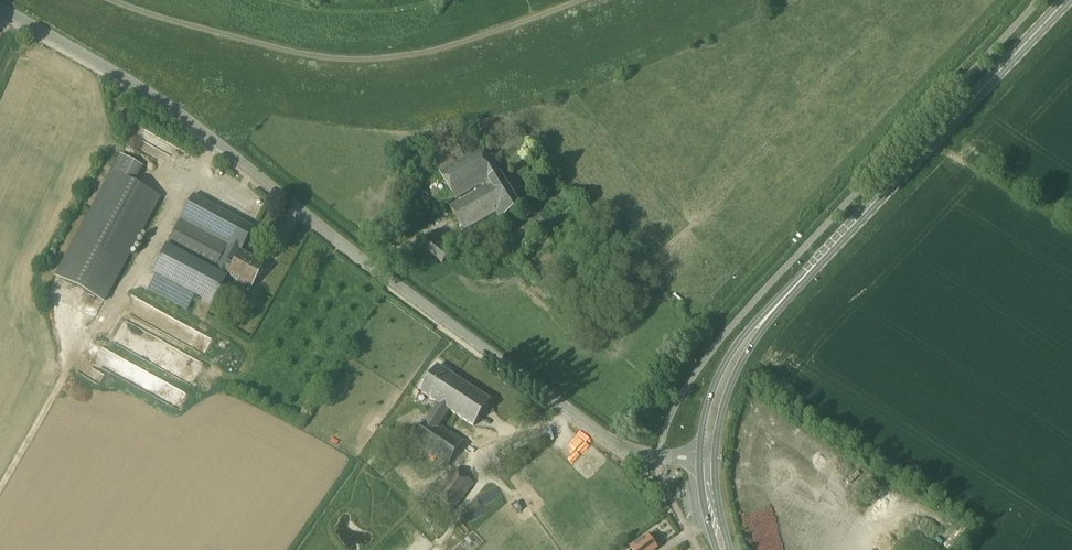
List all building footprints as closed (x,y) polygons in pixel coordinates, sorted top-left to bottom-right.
[(466,157),(455,136),(427,152),(456,200),(479,187),(480,189),(450,207),(465,231),(497,212),(500,219),(521,206),(511,189),(513,186),(511,183),(509,186),(502,175),(503,175),(500,172),(490,154),(485,146),(466,157)] [(136,146),(139,141),(132,137),(129,143),(136,146)] [(74,241),(56,277),(103,302),(159,197),(134,184),(143,167),(120,155),(111,172),(74,241)] [(156,276),(148,291),(187,311),(195,296),(211,305),(227,277),(251,289),(264,264),(241,252),(253,228),(193,196),(180,220),(228,245),(214,271),(185,256),(189,248),(171,239),(167,246),(166,246),(151,273),(156,276)] [(253,199),(245,210),(249,213),(257,202),(253,199)] [(442,263),(451,252),(435,238),(425,250),(442,263)] [(577,292),(588,279),(578,270),(567,283),(577,292)] [(94,344),(86,360),(100,367),(108,350),(94,344)] [(436,408),(413,442),(448,465),(464,440),(442,425),(441,425),(450,411),(474,426),(491,400),(439,366),(421,392),(437,402),(434,407),(436,408)] [(170,389),(166,401),(177,405),(181,393),(170,389)] [(454,510),(474,484),(456,469),(435,495),(454,510)] [(659,546),(649,532),(632,544),(636,549),(654,549),(659,546)]
